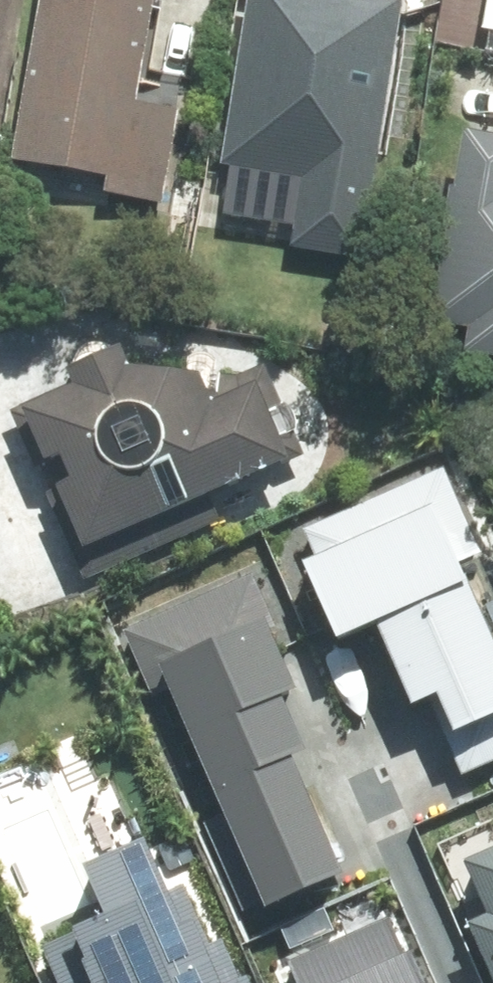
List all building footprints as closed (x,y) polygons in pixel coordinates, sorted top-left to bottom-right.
[(22,158),(111,171),(108,195),(168,205),(183,105),(143,99),(158,0),(47,0),(22,158)] [(220,213),(308,227),(313,189),(376,199),(397,66),(313,53),(321,0),(253,0),(220,213)] [(475,128),(446,318),(475,322),(470,352),(492,355),(492,131),(475,128)] [(54,460),(90,543),(305,451),(267,363),(211,387),(205,370),(138,363),(129,341),(72,365),(79,381),(11,410),(36,467),(54,460)] [(338,636),(382,617),(420,701),(432,696),(466,773),(492,761),(492,624),(465,561),(484,553),(446,467),(307,528),(320,558),(307,564),(338,636)] [(126,617),(252,920),(345,882),(291,753),(305,748),(284,698),(299,692),(247,567),(126,617)] [(83,853),(107,908),(63,928),(88,982),(244,982),(169,815),(83,853)] [(471,857),(492,906),(492,847),(471,857)] [(473,922),(492,966),(492,913),(473,922)] [(298,982),(424,982),(395,914),(288,958),(298,982)]
